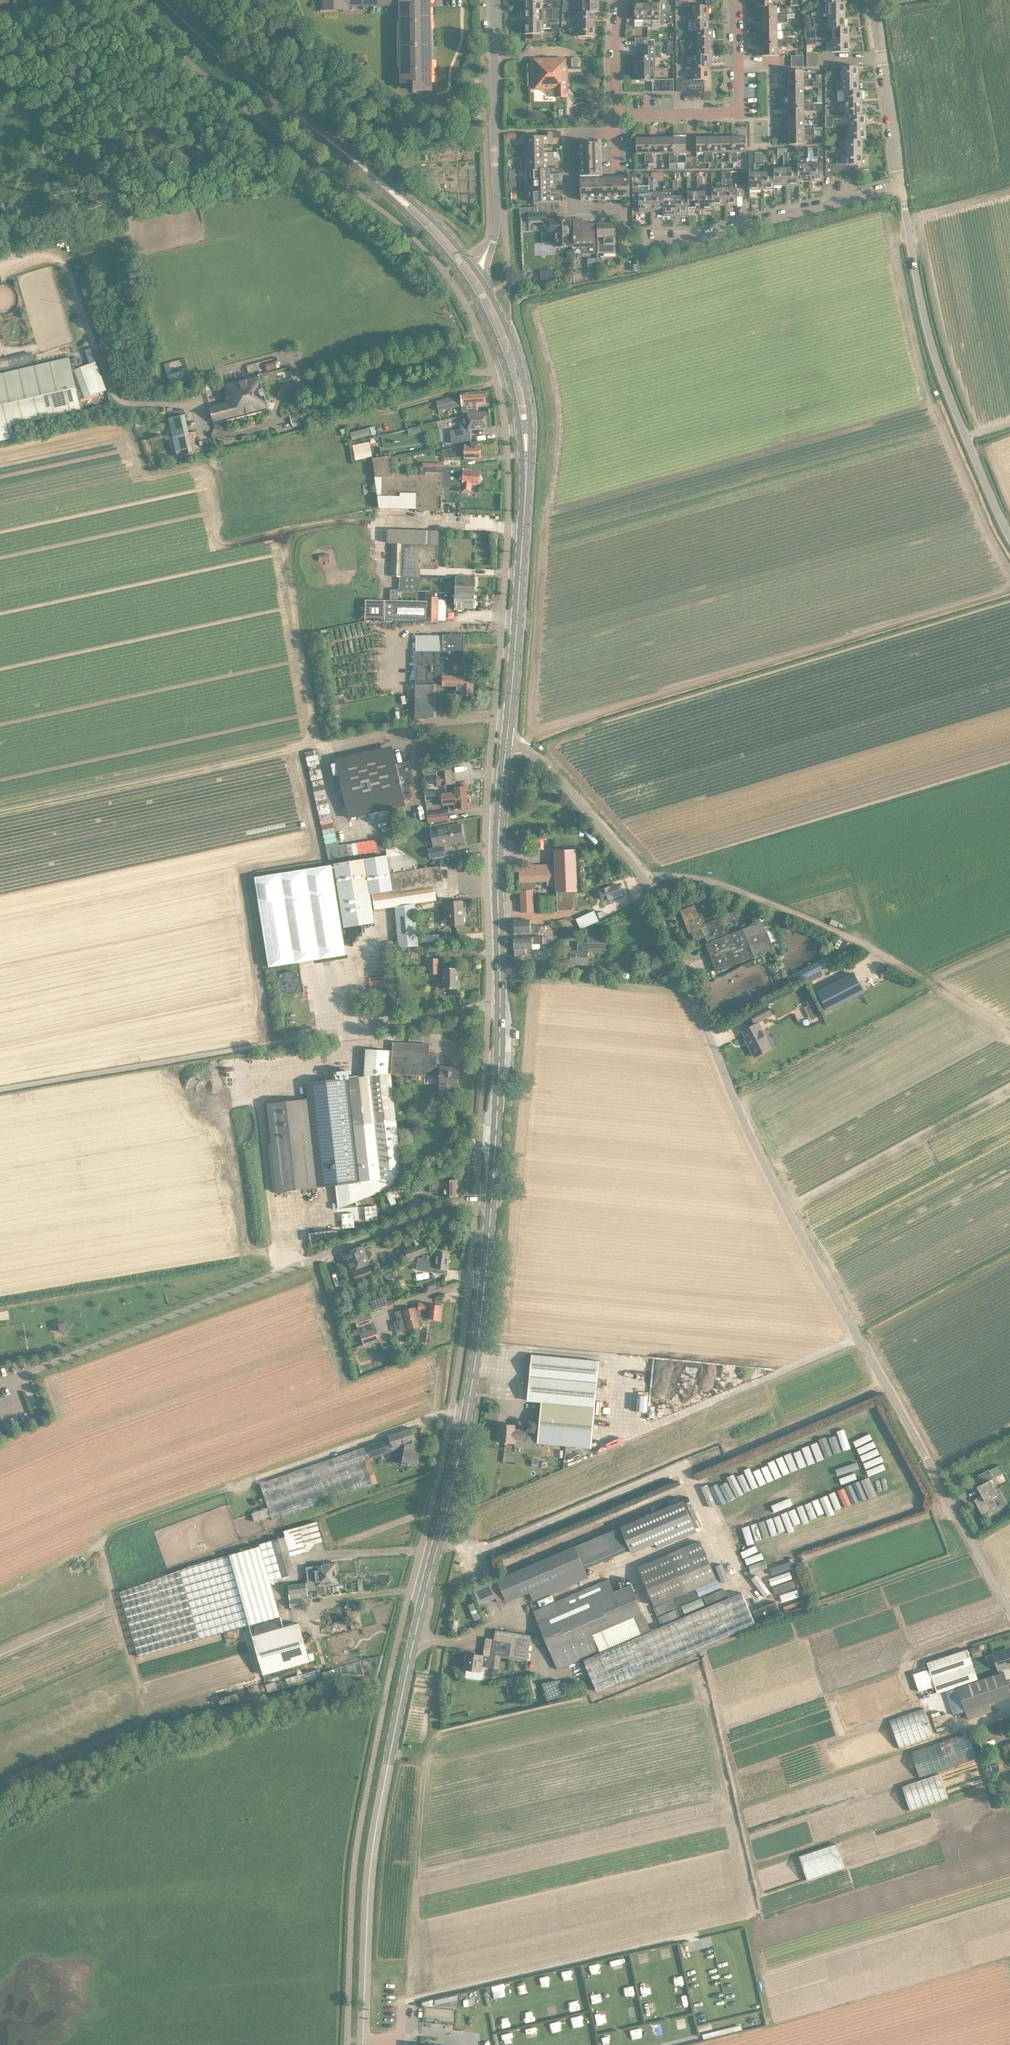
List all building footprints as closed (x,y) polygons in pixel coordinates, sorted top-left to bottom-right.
[(321,10),(349,9),(349,6),(393,5),(398,5),(399,83),(412,82),(412,90),(431,90),(430,0),(321,0),(321,10)] [(523,9),(540,9),(540,0),(523,0),(523,9)] [(580,1),(580,11),(593,11),(597,11),(597,0),(580,0),(580,1)] [(826,15),(843,15),(843,2),(831,2),(822,3),(821,3),(821,12),(818,12),(818,16),(826,16),(826,15)] [(633,3),(633,13),(626,13),(626,19),(633,18),(633,19),(641,19),(641,26),(646,26),(646,3),(633,3)] [(658,3),(646,3),(646,26),(650,26),(650,19),(657,19),(657,23),(670,23),(670,10),(658,11),(658,3)] [(690,18),(706,18),(706,5),(703,5),(698,5),(692,5),(690,6),(690,16),(690,18)] [(759,7),(759,18),(785,18),(793,18),(793,14),(775,14),(774,6),(771,6),(759,6),(759,7)] [(523,9),(523,21),(541,21),(540,18),(540,9),(523,9)] [(576,11),(576,21),(568,21),(568,26),(576,25),(576,23),(593,23),(593,11),(580,11),(576,11)] [(826,16),(826,27),(847,27),(847,26),(843,26),(843,15),(826,15),(826,16)] [(691,30),(707,30),(706,18),(690,18),(690,16),(682,16),(682,20),(688,20),(688,29),(691,29),(691,30)] [(541,39),(541,33),(541,27),(549,27),(549,22),(548,22),(548,18),(540,18),(541,21),(523,21),(523,33),(523,34),(524,34),(531,34),(531,39),(541,39)] [(759,18),(759,31),(775,31),(775,22),(785,22),(793,22),(793,18),(785,18),(759,18)] [(557,22),(549,22),(549,27),(550,27),(550,32),(558,32),(558,28),(557,28),(557,22)] [(576,23),(576,25),(576,37),(593,36),(593,23),(576,23)] [(830,27),(830,37),(822,37),(822,41),(830,41),(830,39),(847,39),(847,27),(826,27),(830,27)] [(695,42),(711,42),(711,30),(707,30),(691,30),(691,31),(694,31),(695,40),(695,42)] [(759,31),(760,43),(786,43),(786,42),(795,42),(795,39),(775,39),(775,31),(759,31)] [(633,45),(640,45),(646,45),(646,44),(646,39),(646,37),(633,38),(633,45)] [(830,39),(830,41),(830,52),(847,52),(847,39),(830,39)] [(695,45),(695,55),(711,54),(711,42),(695,42),(695,40),(687,40),(687,45),(695,45)] [(786,43),(760,43),(760,56),(775,56),(775,47),(786,47),(786,43)] [(634,56),(634,68),(653,67),(652,56),(660,56),(659,45),(646,45),(640,45),(640,56),(634,56)] [(355,55),(354,59),(359,63),(364,61),(364,56),(359,53),(355,55)] [(564,58),(546,59),(546,54),(541,54),(541,59),(532,59),(532,89),(554,89),(554,97),(566,97),(566,66),(564,67),(564,58)] [(691,55),(691,65),(691,67),(707,67),(707,55),(711,55),(711,54),(695,55),(691,55)] [(696,79),(702,79),(707,79),(707,67),(691,67),(691,65),(683,65),(683,69),(691,69),(691,79),(696,79)] [(839,78),(857,78),(856,65),(839,65),(839,76),(831,76),(831,80),(835,80),(839,80),(839,78)] [(653,67),(634,68),(634,80),(650,80),(650,91),(671,91),(671,80),(653,80),(653,67)] [(584,69),(585,99),(600,99),(599,68),(584,69)] [(786,70),(786,83),(812,82),(812,78),(802,79),(802,69),(786,70)] [(835,90),(843,90),(860,90),(857,90),(857,78),(839,78),(839,80),(835,80),(835,90)] [(786,83),(786,95),(802,95),(802,87),(812,87),(812,86),(820,86),(820,81),(812,82),(786,83)] [(843,103),(860,102),(860,90),(843,90),(843,100),(835,100),(835,105),(843,105),(843,103)] [(786,95),(787,107),(813,107),(819,107),(819,103),(812,103),(802,103),(802,95),(786,95)] [(843,115),(846,115),(864,115),(864,114),(861,114),(860,102),(843,103),(843,105),(843,115)] [(787,107),(787,119),(802,119),(802,111),(813,111),(819,111),(819,107),(813,107),(787,107)] [(846,127),(864,127),(864,115),(846,115),(846,125),(839,125),(839,129),(843,129),(846,129),(846,127)] [(787,119),(787,132),(813,131),(813,130),(813,127),(803,127),(802,119),(787,119)] [(843,129),(843,139),(860,139),(864,139),(864,127),(846,127),(846,129),(843,129)] [(813,131),(787,132),(787,144),(803,143),(803,136),(813,136),(821,135),(820,130),(813,130),(813,131)] [(524,136),(524,146),(542,146),(542,141),(551,141),(551,137),(559,136),(559,131),(542,131),(542,135),(524,136)] [(744,136),(731,137),(731,162),(736,162),(736,152),(744,152),(744,136)] [(659,138),(659,153),(667,153),(667,168),(671,168),(671,137),(659,138)] [(683,137),(671,137),(671,168),(675,168),(675,163),(675,153),(683,153),(683,137)] [(707,163),(706,137),(694,137),(694,153),(703,152),(703,163),(707,163)] [(719,137),(706,137),(707,163),(711,163),(711,153),(719,153),(719,137)] [(731,137),(719,137),(719,153),(727,152),(727,162),(731,162),(731,137)] [(643,164),(647,164),(647,138),(635,138),(635,153),(643,153),(643,164)] [(647,164),(647,169),(651,168),(651,162),(651,153),(659,153),(659,138),(647,138),(647,164)] [(844,149),(844,152),(861,151),(860,139),(843,139),(838,139),(838,149),(844,149)] [(576,142),(577,159),(598,158),(597,141),(576,142)] [(524,146),(524,158),(559,157),(559,151),(542,152),(542,146),(524,146)] [(840,163),(844,163),(845,163),(851,164),(857,164),(861,164),(861,151),(844,152),(844,153),(835,154),(835,163),(840,163)] [(757,172),(757,164),(762,164),(762,156),(755,156),(755,162),(753,162),(753,172),(748,172),(748,171),(742,171),(743,183),(748,183),(748,190),(760,190),(760,172),(757,172)] [(809,163),(809,181),(821,181),(821,163),(811,163),(811,156),(806,156),(806,163),(809,163)] [(524,158),(525,169),(531,169),(531,168),(543,168),(543,163),(552,163),(552,161),(559,161),(559,157),(524,158)] [(579,175),(579,180),(596,180),(596,175),(598,175),(598,158),(577,159),(577,175),(579,175)] [(796,167),(786,167),(786,160),(782,160),(782,167),(784,167),(784,185),(797,185),(796,167)] [(796,167),(797,185),(797,181),(809,181),(809,163),(806,163),(796,164),(796,167)] [(772,172),(762,172),(762,164),(757,164),(757,172),(760,172),(760,190),(772,189),(772,186),(772,172)] [(772,168),(772,172),(772,186),(784,185),(784,167),(782,167),(772,168)] [(525,169),(525,179),(561,178),(561,173),(548,173),(548,168),(543,168),(531,168),(531,169),(525,169)] [(647,185),(651,185),(651,179),(654,179),(656,177),(655,172),(646,172),(647,177),(647,185)] [(531,180),(531,191),(549,190),(548,185),(561,184),(561,178),(525,179),(525,180),(531,180)] [(720,180),(720,182),(720,188),(722,188),(723,205),(735,205),(735,188),(730,188),(730,178),(724,178),(724,180),(720,180)] [(596,180),(579,180),(580,200),(604,199),(604,179),(596,180)] [(628,179),(604,179),(604,199),(629,199),(628,179)] [(645,210),(650,210),(650,192),(647,192),(647,185),(638,185),(638,181),(631,181),(631,203),(637,203),(637,210),(638,210),(638,212),(645,212),(645,210)] [(661,187),(661,192),(662,212),(662,214),(662,216),(669,216),(670,217),(674,217),(674,196),(672,196),(672,189),(676,189),(676,181),(671,181),(671,187),(661,187)] [(710,188),(710,192),(710,205),(723,205),(722,188),(720,188),(720,182),(715,182),(715,188),(710,188)] [(710,192),(700,192),(700,184),(696,184),(696,192),(698,192),(698,209),(710,209),(710,205),(710,192)] [(654,212),(662,212),(661,192),(651,192),(651,185),(647,185),(647,192),(650,192),(650,210),(654,210),(654,212)] [(686,190),(676,190),(676,189),(672,189),(672,196),(674,196),(674,217),(678,217),(679,216),(686,216),(686,214),(686,209),(686,192),(686,190)] [(537,201),(549,201),(559,201),(559,195),(549,195),(549,190),(531,191),(532,201),(537,201)] [(698,192),(696,192),(686,192),(686,209),(698,209),(698,192)] [(532,206),(518,206),(518,207),(518,209),(518,212),(527,212),(527,210),(533,210),(533,212),(528,212),(528,215),(527,215),(527,222),(529,222),(529,221),(534,221),(542,221),(549,233),(554,233),(554,241),(556,241),(556,246),(570,245),(570,218),(546,219),(546,216),(545,207),(533,207),(533,206),(532,206)] [(581,218),(572,218),(573,239),(573,246),(581,246),(587,252),(595,252),(595,246),(594,224),(582,224),(581,218)] [(615,251),(615,248),(614,224),(602,224),(602,229),(597,229),(598,252),(615,251)] [(551,269),(538,271),(540,280),(553,278),(551,269)] [(83,349),(88,363),(95,361),(89,347),(83,349)] [(0,358),(0,367),(32,359),(30,351),(0,358)] [(78,403),(98,396),(97,392),(105,389),(95,361),(88,363),(73,369),(73,366),(70,366),(67,357),(0,372),(0,439),(11,436),(9,425),(79,408),(78,403)] [(168,373),(165,374),(167,384),(172,383),(180,381),(179,380),(189,377),(186,367),(177,369),(177,370),(168,373)] [(222,393),(224,401),(208,405),(213,422),(267,409),(257,374),(223,383),(224,392),(222,393)] [(469,392),(460,393),(461,411),(474,410),(474,403),(484,402),(483,391),(469,392)] [(434,400),(436,411),(457,405),(454,395),(434,400)] [(99,405),(88,408),(90,415),(91,416),(101,413),(99,405)] [(182,409),(166,412),(175,455),(191,451),(188,435),(195,434),(195,430),(187,431),(183,414),(182,409)] [(288,414),(291,426),(303,423),(299,411),(288,414)] [(459,429),(449,430),(450,443),(468,440),(467,426),(480,425),(485,425),(484,412),(479,412),(467,413),(458,416),(459,429)] [(351,444),(354,458),(370,455),(367,441),(351,444)] [(463,444),(440,449),(441,457),(444,456),(463,456),(479,456),(481,455),(481,445),(480,444),(463,444)] [(389,455),(371,458),(374,476),(376,497),(377,505),(378,508),(414,509),(440,510),(441,486),(441,479),(441,471),(431,470),(428,470),(423,470),(423,473),(419,473),(417,473),(416,473),(392,472),(389,455)] [(441,467),(441,471),(441,479),(453,480),(456,480),(456,486),(456,490),(461,490),(469,491),(470,482),(478,482),(478,476),(479,470),(470,469),(470,468),(462,467),(441,467)] [(390,542),(389,575),(391,575),(398,575),(398,589),(416,589),(418,590),(418,576),(419,567),(435,568),(436,543),(397,542),(390,542)] [(454,575),(453,592),(454,592),(473,592),(473,585),(475,585),(475,579),(473,579),(473,576),(463,576),(463,575),(454,575)] [(424,591),(423,596),(424,596),(424,620),(430,620),(437,620),(437,619),(444,620),(445,603),(453,603),(453,608),(463,609),(463,607),(473,607),(473,606),(474,606),(474,599),(472,599),(473,592),(454,592),(453,592),(432,591),(424,591)] [(393,623),(405,623),(411,623),(411,620),(423,620),(423,600),(407,599),(406,599),(406,600),(364,599),(364,620),(393,620),(393,623)] [(441,650),(414,650),(414,683),(414,718),(433,716),(433,684),(441,685),(441,675),(455,675),(454,668),(455,661),(463,661),(463,633),(441,634),(441,650)] [(415,634),(414,650),(441,650),(441,634),(415,634)] [(472,676),(455,675),(441,675),(441,685),(455,685),(455,689),(455,694),(459,695),(461,695),(461,703),(470,703),(470,695),(471,695),(472,676)] [(346,755),(334,757),(340,784),(347,817),(365,813),(365,817),(383,813),(382,809),(404,805),(403,798),(411,796),(408,786),(413,785),(408,760),(395,763),(391,745),(346,755)] [(437,770),(434,770),(434,773),(435,784),(438,784),(438,785),(451,784),(449,769),(448,763),(437,765),(437,770)] [(451,792),(440,793),(440,799),(452,798),(460,797),(467,796),(467,785),(459,786),(451,787),(451,792)] [(438,789),(424,791),(425,799),(439,798),(438,789)] [(452,798),(440,799),(441,805),(447,804),(448,810),(454,810),(454,808),(461,807),(468,806),(467,796),(460,797),(452,798)] [(426,812),(427,822),(447,819),(446,810),(426,812)] [(429,829),(432,846),(426,848),(428,857),(444,854),(442,843),(463,839),(460,823),(429,829)] [(347,855),(345,843),(337,845),(336,841),(324,843),(327,858),(347,855)] [(344,954),(334,894),(337,893),(342,926),(373,921),(369,892),(371,892),(374,909),(435,899),(432,883),(433,882),(441,880),(439,865),(417,868),(416,861),(393,846),(384,847),(386,854),(332,863),(336,885),(333,885),(330,864),(253,877),(267,966),(344,954)] [(573,849),(553,850),(554,864),(554,880),(556,910),(571,909),(575,891),(573,849)] [(519,869),(518,869),(518,881),(521,881),(521,889),(519,889),(519,901),(520,911),(532,911),(531,881),(546,880),(554,880),(554,864),(519,865),(519,869)] [(621,894),(617,883),(598,889),(602,900),(621,894)] [(442,916),(444,916),(445,924),(462,923),(462,915),(464,914),(463,908),(461,908),(461,900),(441,901),(442,916)] [(394,906),(397,929),(400,945),(419,942),(413,903),(394,906)] [(694,905),(680,910),(688,931),(690,930),(694,939),(704,935),(705,937),(706,940),(725,932),(722,924),(741,917),(738,908),(718,916),(718,917),(704,922),(700,912),(697,913),(694,905)] [(594,913),(593,910),(574,918),(579,928),(597,920),(597,919),(594,913)] [(600,910),(594,913),(597,919),(602,917),(600,910)] [(513,932),(529,932),(537,932),(537,924),(529,925),(529,919),(513,919),(513,932)] [(707,942),(704,943),(715,971),(753,956),(771,948),(769,942),(764,931),(768,930),(767,928),(765,921),(764,919),(741,928),(726,934),(725,933),(725,932),(706,940),(707,942)] [(541,935),(531,936),(513,936),(513,949),(513,955),(524,954),(525,954),(525,948),(532,948),(532,943),(545,942),(545,935),(541,935)] [(586,964),(586,948),(603,948),(603,942),(603,935),(585,935),(585,942),(575,941),(575,950),(569,949),(569,963),(586,964)] [(789,985),(833,963),(840,959),(837,953),(830,956),(828,954),(785,976),(789,985)] [(436,958),(428,958),(428,973),(442,973),(442,988),(450,988),(450,995),(458,994),(458,988),(458,978),(456,978),(456,967),(442,966),(436,967),(436,958)] [(775,964),(768,967),(771,972),(777,969),(775,964)] [(816,991),(825,1010),(861,991),(852,972),(816,991)] [(811,997),(804,1001),(806,1005),(813,1017),(819,1013),(811,997)] [(748,1013),(753,1022),(770,1013),(765,1004),(748,1013)] [(744,1038),(753,1055),(769,1047),(756,1022),(741,1030),(745,1037),(744,1038)] [(363,1050),(362,1075),(389,1073),(439,1075),(437,1092),(447,1093),(448,1084),(456,1085),(457,1069),(450,1068),(451,1066),(435,1065),(436,1053),(428,1052),(428,1043),(392,1041),(391,1051),(372,1050),(363,1050)] [(347,1077),(358,1181),(334,1184),(337,1208),(349,1203),(394,1185),(393,1177),(401,1176),(389,1073),(362,1075),(347,1077)] [(306,1083),(308,1099),(266,1104),(276,1189),(357,1180),(345,1079),(306,1083)] [(428,1180),(429,1191),(443,1191),(443,1196),(455,1196),(454,1179),(444,1179),(443,1175),(436,1175),(436,1179),(428,1180)] [(406,1184),(409,1193),(422,1188),(419,1179),(406,1184)] [(404,1183),(396,1187),(398,1191),(406,1188),(404,1183)] [(410,1246),(403,1249),(406,1259),(430,1250),(426,1240),(419,1242),(415,1232),(406,1235),(410,1246)] [(345,1252),(350,1265),(355,1281),(372,1275),(366,1258),(368,1258),(369,1255),(368,1251),(365,1250),(363,1251),(362,1246),(345,1252)] [(417,1257),(415,1268),(427,1270),(428,1266),(445,1269),(448,1252),(442,1251),(431,1250),(430,1256),(423,1254),(422,1258),(417,1257)] [(433,1277),(419,1282),(423,1291),(431,1288),(436,1286),(434,1279),(433,1277)] [(388,1286),(382,1288),(385,1296),(391,1293),(388,1286)] [(368,1300),(371,1308),(384,1304),(381,1295),(368,1300)] [(394,1311),(399,1330),(407,1328),(413,1327),(419,1325),(417,1318),(427,1321),(427,1318),(439,1319),(441,1304),(428,1302),(428,1303),(417,1301),(417,1307),(414,1306),(402,1309),(394,1311)] [(368,1313),(356,1317),(353,1318),(355,1325),(371,1320),(368,1313)] [(357,1334),(374,1328),(371,1321),(355,1326),(357,1334)] [(374,1328),(358,1334),(362,1343),(377,1338),(374,1328)] [(392,1351),(384,1354),(387,1361),(395,1358),(392,1351)] [(531,1353),(526,1399),(540,1401),(536,1442),(590,1447),(598,1360),(531,1353)] [(522,1440),(526,1440),(527,1429),(513,1428),(514,1423),(499,1423),(497,1442),(514,1443),(514,1439),(522,1440)] [(367,1444),(370,1458),(393,1452),(393,1460),(416,1465),(418,1452),(410,1450),(412,1440),(415,1439),(411,1426),(387,1434),(387,1436),(367,1444)] [(259,1482),(271,1519),(374,1483),(365,1446),(259,1482)] [(987,1470),(992,1477),(1002,1472),(998,1464),(987,1470)] [(996,1492),(989,1479),(976,1486),(981,1494),(974,1499),(980,1512),(994,1505),(995,1508),(1004,1503),(998,1491),(996,1492)] [(695,1531),(681,1500),(620,1526),(630,1552),(654,1542),(656,1547),(695,1531)] [(304,1550),(307,1549),(312,1543),(321,1541),(315,1520),(297,1525),(297,1526),(282,1530),(284,1536),(258,1543),(269,1581),(294,1573),(290,1556),(304,1550)] [(636,1566),(652,1605),(715,1578),(698,1539),(636,1566)] [(119,1591),(137,1656),(248,1624),(262,1674),(308,1660),(297,1622),(282,1626),(258,1545),(119,1591)] [(496,1578),(488,1581),(494,1597),(496,1602),(505,1598),(506,1600),(529,1591),(532,1599),(587,1577),(574,1545),(496,1578)] [(305,1581),(287,1584),(288,1589),(288,1594),(289,1598),(301,1597),(307,1597),(306,1592),(306,1590),(316,1589),(316,1593),(324,1593),(323,1585),(332,1584),(338,1584),(336,1572),(335,1563),(306,1566),(307,1575),(307,1580),(305,1580),(305,1582),(305,1581)] [(597,1582),(531,1610),(556,1668),(598,1650),(598,1651),(648,1629),(629,1583),(612,1590),(603,1594),(597,1582)] [(741,1591),(582,1659),(595,1690),(611,1683),(612,1685),(696,1649),(695,1647),(754,1622),(741,1591)] [(301,1597),(289,1598),(289,1603),(290,1606),(301,1605),(301,1602),(301,1597)] [(774,1600),(751,1610),(756,1621),(779,1611),(774,1600)] [(482,1651),(482,1654),(463,1651),(460,1669),(464,1669),(463,1676),(481,1679),(482,1671),(482,1666),(492,1667),(494,1655),(525,1660),(529,1634),(494,1629),(492,1638),(483,1637),(481,1651),(482,1651)] [(969,1648),(971,1653),(979,1651),(978,1645),(969,1648)] [(996,1669),(1009,1665),(1009,1647),(1009,1646),(991,1653),(996,1669)] [(911,1673),(917,1690),(933,1685),(936,1692),(944,1690),(952,1714),(964,1711),(966,1718),(990,1710),(987,1703),(1009,1695),(1009,1694),(1005,1678),(1002,1670),(997,1672),(976,1679),(966,1649),(926,1662),(926,1664),(927,1668),(911,1673)] [(333,1668),(321,1671),(322,1676),(322,1677),(327,1676),(334,1674),(333,1668)] [(513,1676),(502,1679),(504,1686),(515,1684),(513,1676)] [(528,1677),(522,1678),(528,1697),(534,1696),(528,1677)] [(558,1679),(541,1683),(547,1699),(564,1695),(558,1679)] [(996,1763),(988,1765),(990,1771),(998,1769),(996,1763)]
